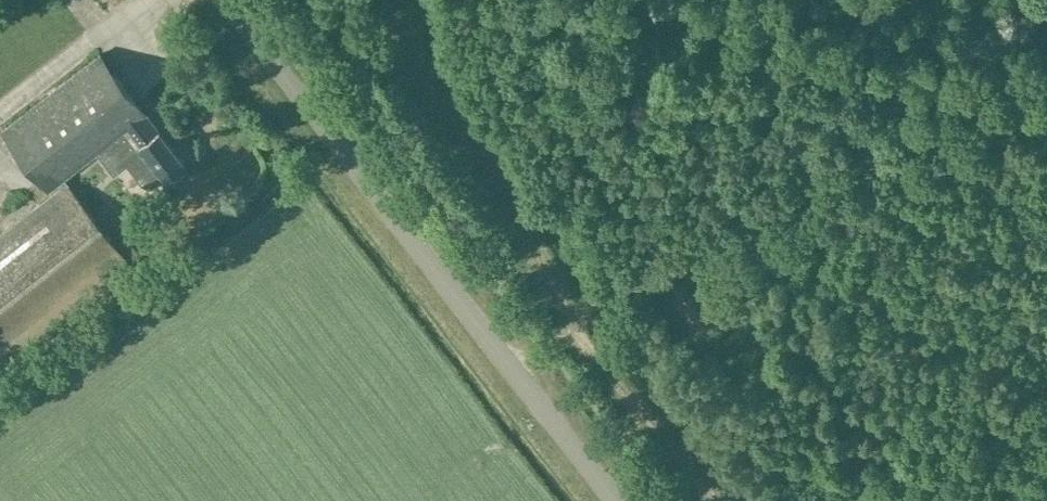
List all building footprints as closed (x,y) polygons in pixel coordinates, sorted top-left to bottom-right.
[(163,177),(166,181),(186,165),(159,130),(155,133),(142,116),(146,113),(99,53),(2,129),(49,188),(57,181),(73,169),(97,151),(114,172),(127,162),(142,181),(146,183),(151,184),(156,183),(163,177)] [(57,181),(61,187),(0,234),(0,360),(7,369),(136,269),(82,200),(91,193),(73,169),(57,181)]
